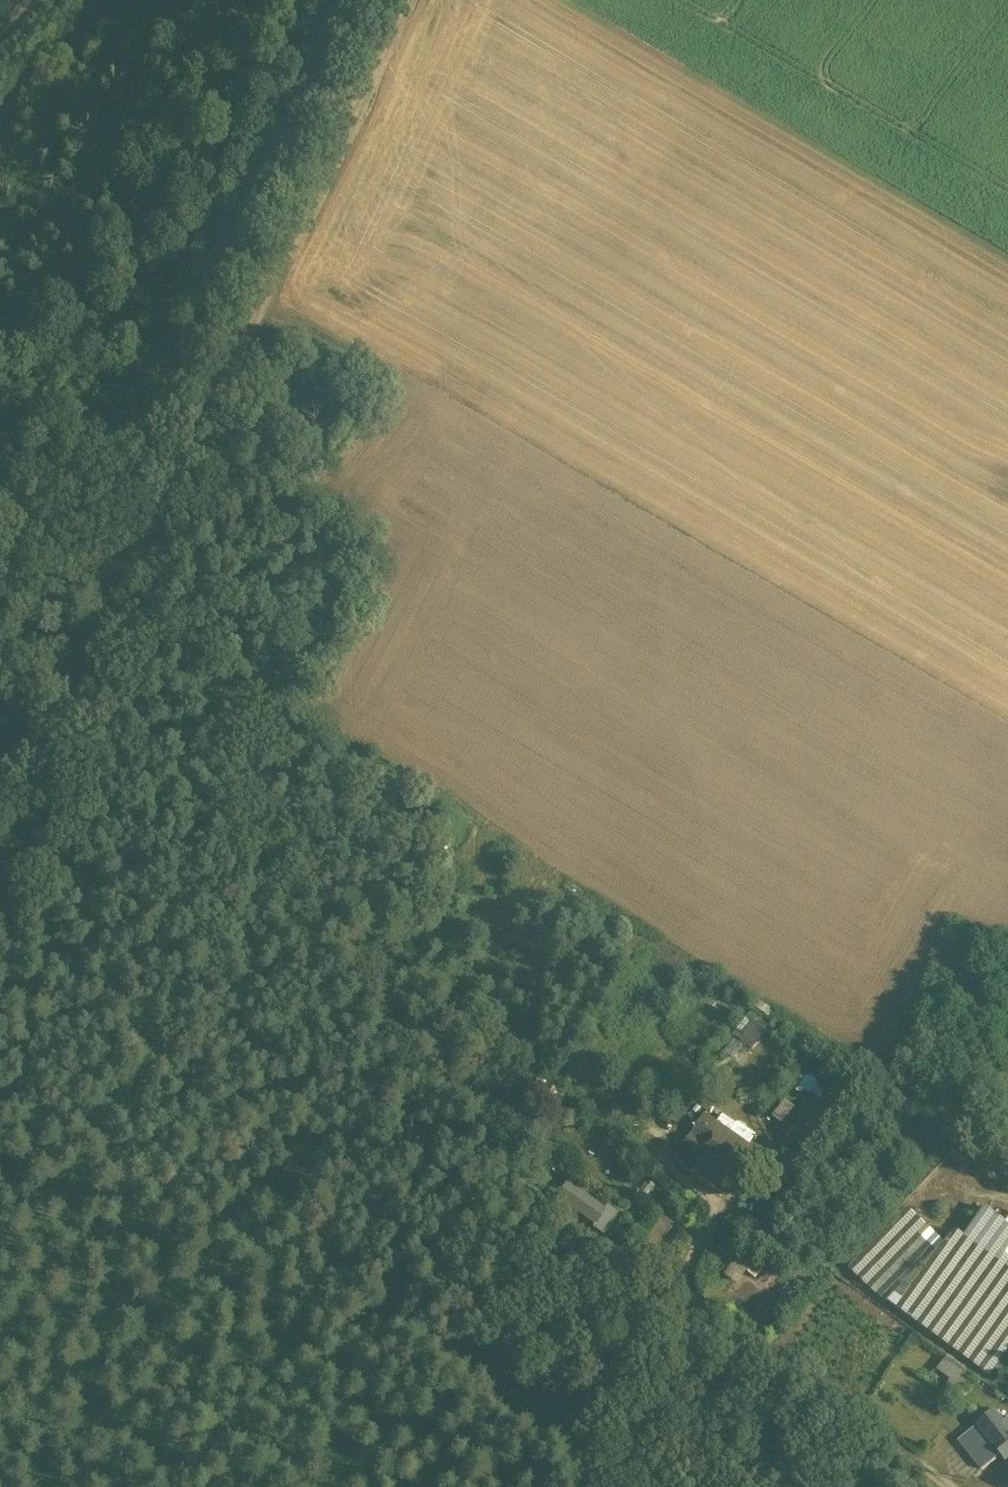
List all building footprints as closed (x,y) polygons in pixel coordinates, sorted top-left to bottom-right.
[(751,1017),(736,1036),(755,1049),(769,1030),(751,1017)] [(699,1074),(695,1079),(706,1087),(710,1082),(699,1074)] [(695,1079),(667,1116),(678,1124),(706,1087),(695,1079)] [(692,1135),(682,1148),(698,1159),(699,1157),(706,1162),(697,1175),(724,1194),(755,1148),(748,1143),(732,1132),(718,1123),(706,1114),(697,1128),(695,1127),(695,1128),(696,1129),(692,1135)] [(718,1123),(732,1132),(738,1125),(723,1115),(718,1123)] [(738,1125),(732,1132),(748,1143),(756,1132),(740,1121),(738,1125)] [(567,1186),(556,1202),(555,1200),(548,1209),(564,1221),(572,1210),(595,1226),(593,1229),(603,1236),(617,1215),(607,1208),(604,1212),(567,1186)] [(887,1303),(888,1301),(945,1241),(908,1206),(849,1267),(887,1303)] [(965,1236),(1007,1268),(1007,1223),(986,1207),(965,1236)] [(888,1301),(991,1376),(1007,1354),(1007,1268),(965,1236),(956,1230),(945,1241),(888,1301)] [(970,1371),(950,1356),(937,1374),(957,1389),(970,1371)] [(1001,1455),(1006,1461),(1007,1459),(1007,1426),(1005,1422),(995,1410),(977,1425),(977,1426),(1001,1455)] [(982,1470),(1001,1455),(977,1426),(959,1441),(982,1470)]
